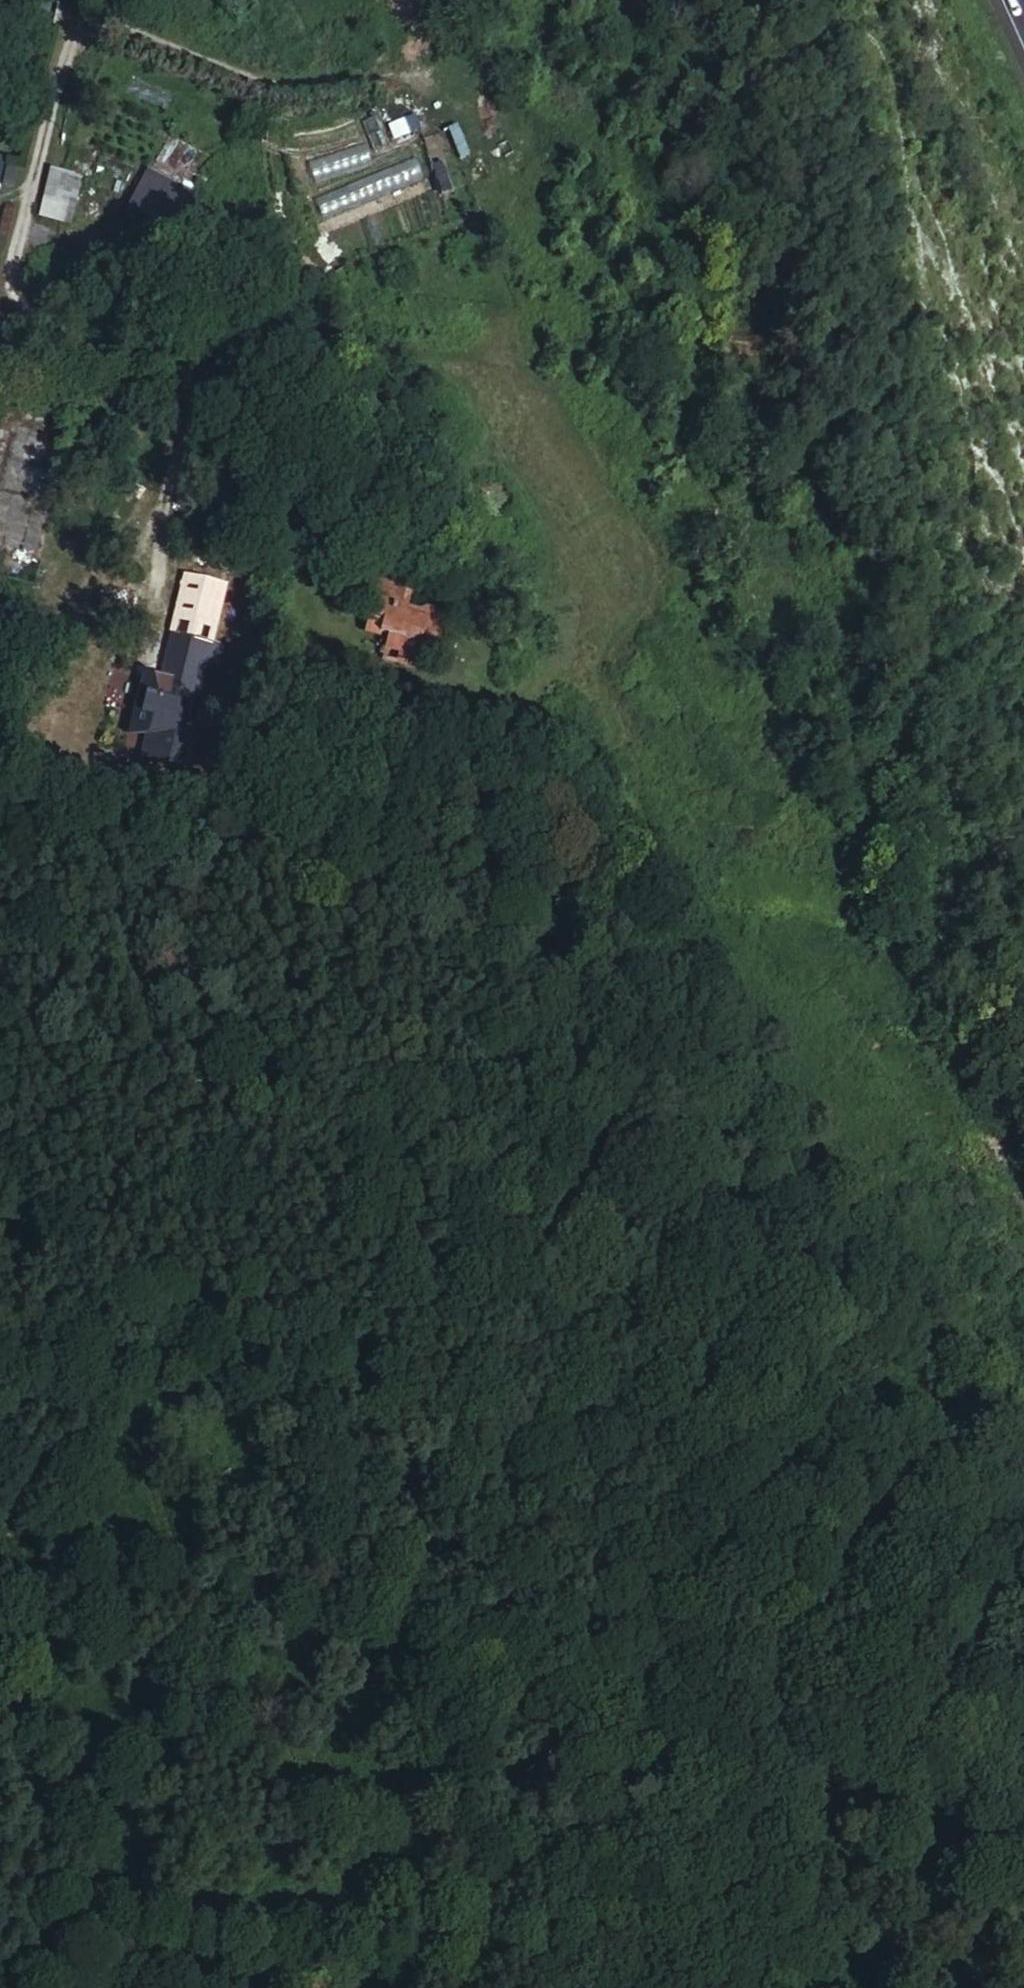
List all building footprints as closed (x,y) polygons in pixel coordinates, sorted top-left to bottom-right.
[(0,137),(0,168),(21,172),(27,143),(0,137)] [(77,200),(87,155),(66,150),(56,196),(77,200)] [(156,224),(178,187),(149,170),(127,207),(156,224)] [(375,550),(377,538),(360,534),(358,547),(375,550)] [(393,653),(423,660),(422,664),(434,667),(440,664),(442,656),(451,657),(458,654),(462,639),(451,636),(454,619),(431,614),(425,618),(412,615),(415,599),(397,595),(398,592),(378,587),(373,607),(379,608),(373,636),(395,641),(393,653)] [(152,731),(143,772),(182,781),(206,680),(217,682),(222,662),(171,650),(162,689),(153,686),(143,729),(152,731)]
